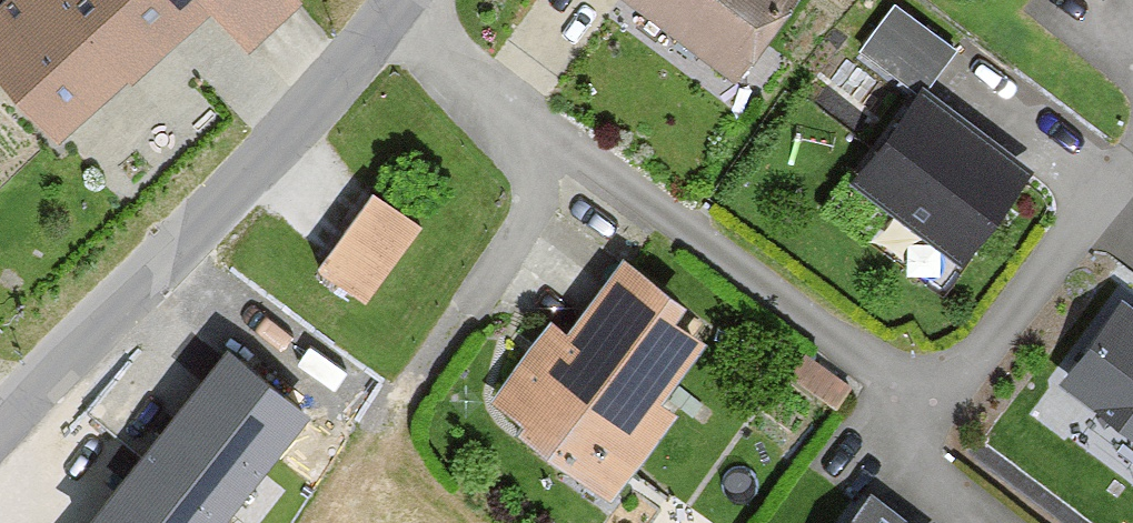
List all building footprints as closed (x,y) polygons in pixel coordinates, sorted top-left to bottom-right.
[(0,5),(0,51),(74,130),(215,1),(251,40),(295,0),(5,0),(0,5)] [(739,78),(796,0),(631,0),(739,78)] [(866,40),(926,80),(956,36),(903,0),(892,0),(866,40)] [(867,174),(971,251),(1023,182),(919,105),(867,174)] [(414,221),(375,193),(325,262),(364,289),(414,221)] [(730,318),(623,242),(505,405),(612,482),(730,318)] [(1054,385),(1132,444),(1132,325),(1112,309),(1054,385)] [(228,351),(90,522),(224,522),(310,416),(228,351)] [(875,477),(840,522),(936,522),(875,477)]
